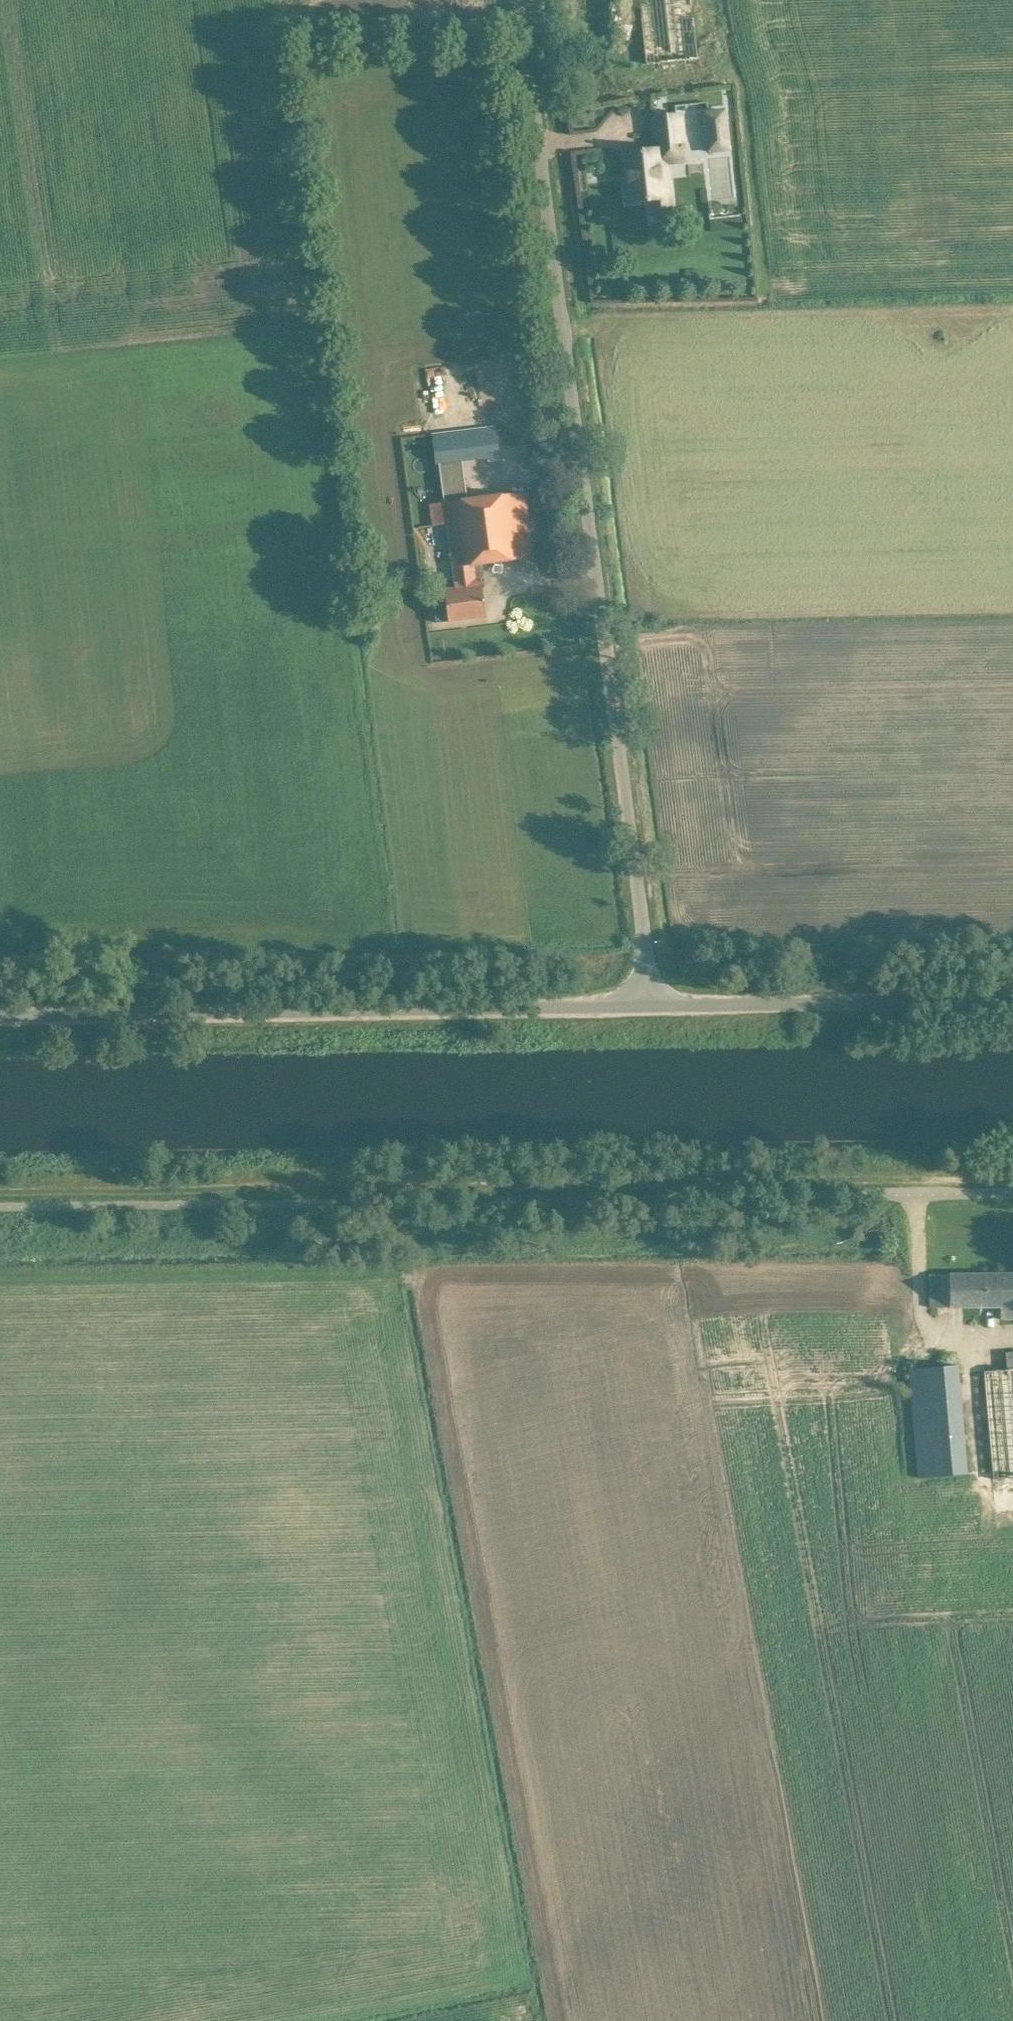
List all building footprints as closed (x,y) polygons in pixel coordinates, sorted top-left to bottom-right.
[(646,64),(666,62),(697,59),(691,0),(639,0),(646,64)] [(701,110),(706,154),(730,152),(725,107),(701,110)] [(671,208),(665,151),(683,150),(680,115),(652,118),(655,150),(623,153),(628,201),(649,199),(650,210),(651,215),(656,219),(662,220),(667,218),(670,213),(671,208)] [(495,427),(429,434),(433,464),(439,464),(444,502),(430,504),(433,526),(444,524),(452,589),(444,590),(445,601),(430,603),(433,623),(448,621),(448,622),(486,617),(481,580),(480,580),(478,564),(533,557),(532,552),(551,549),(543,492),(524,494),(524,492),(466,499),(462,461),(499,456),(495,427)] [(1000,1307),(1000,1319),(1012,1319),(1012,1273),(931,1274),(931,1308),(1000,1307)] [(993,1479),(1012,1477),(1012,1352),(1006,1352),(1007,1369),(984,1371),(993,1479)] [(909,1369),(919,1478),(966,1473),(957,1365),(909,1369)]
